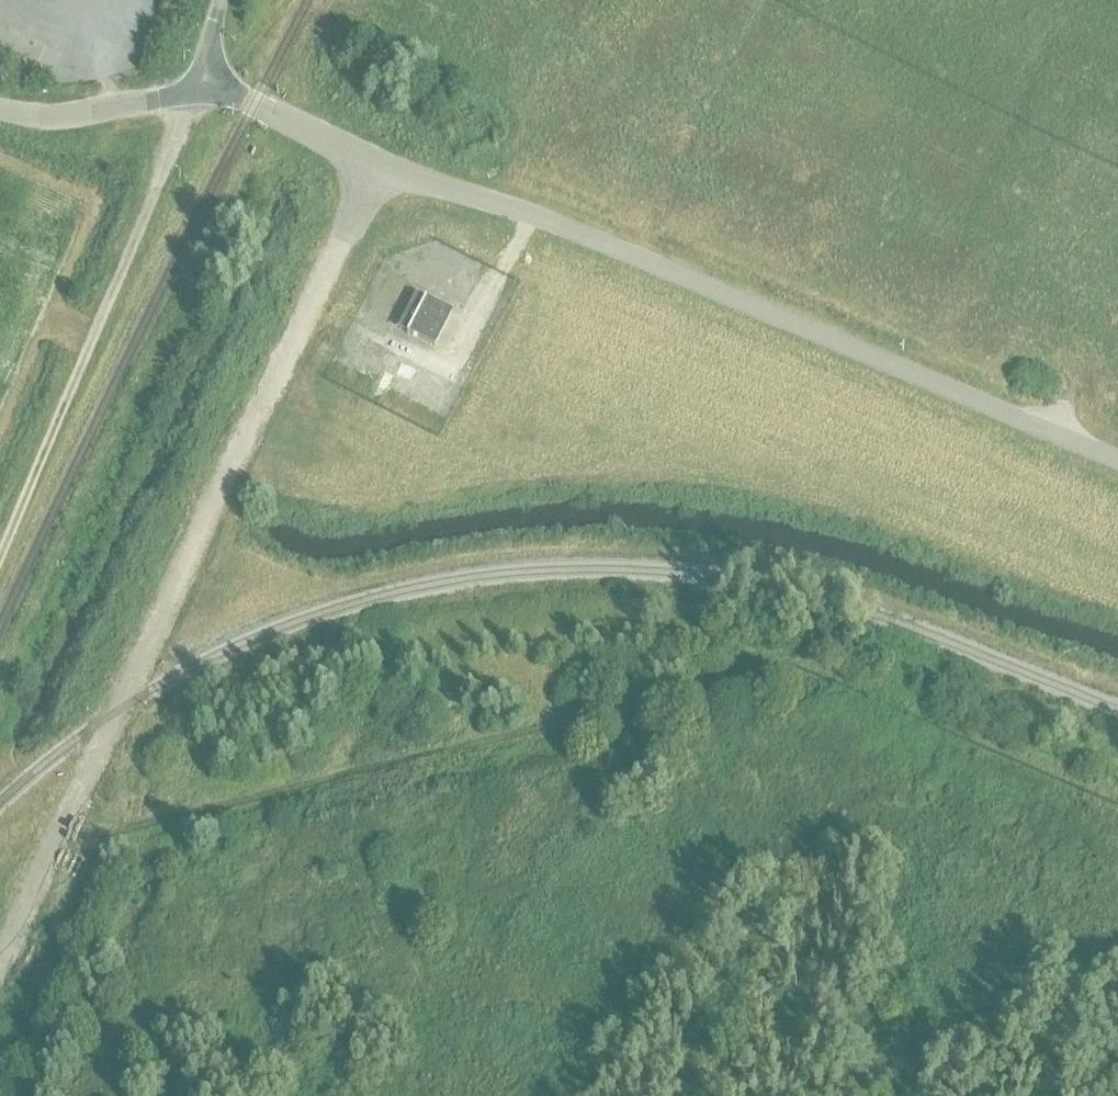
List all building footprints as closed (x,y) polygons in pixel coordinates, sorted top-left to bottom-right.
[(399,329),(434,347),(451,314),(416,296),(399,329)]
